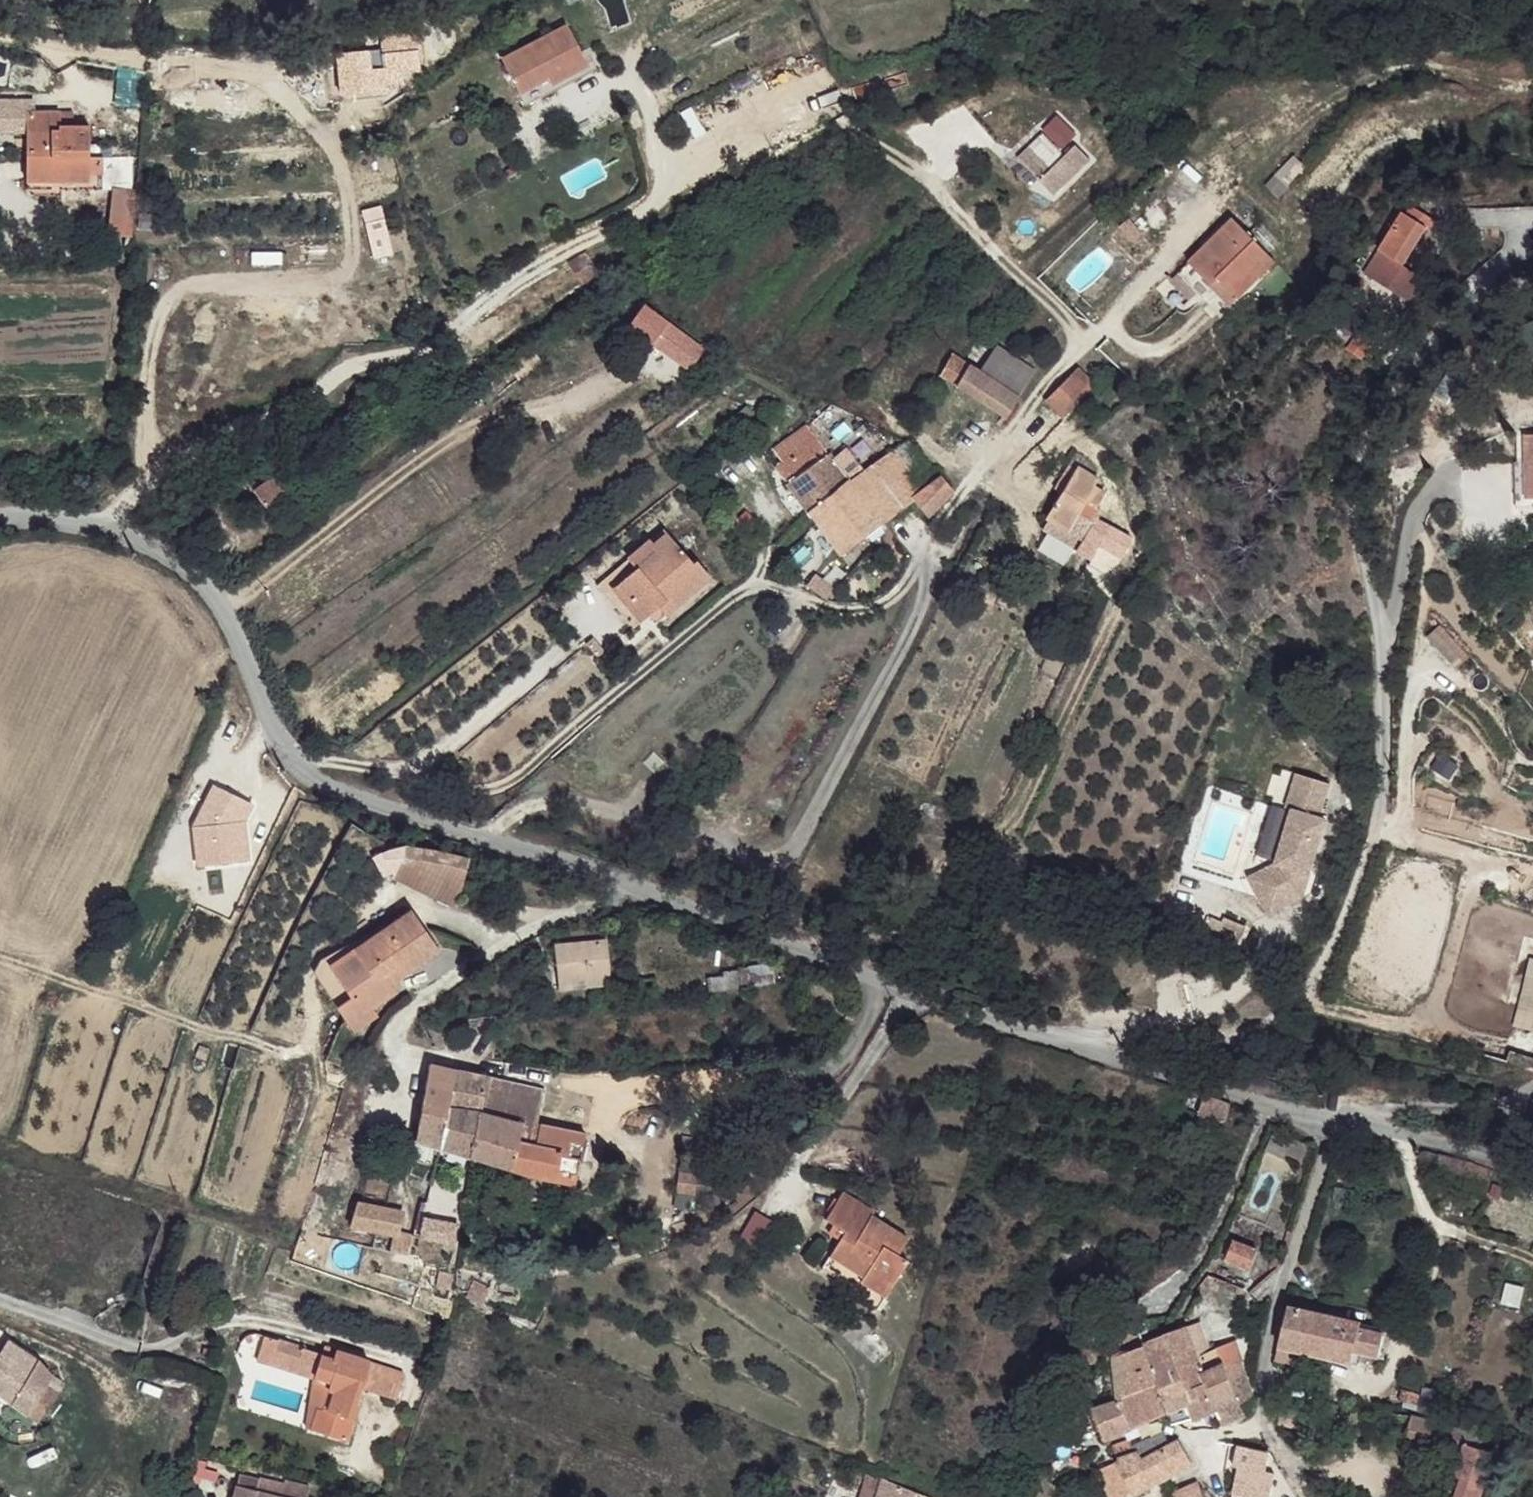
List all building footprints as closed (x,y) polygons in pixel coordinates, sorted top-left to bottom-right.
[(567,17),(518,39),(534,70),(542,66),(562,104),(600,84),(567,17)] [(382,38),(386,77),(422,75),(419,35),(382,38)] [(369,52),(338,53),(337,69),(341,72),(375,68),(377,91),(386,90),(378,57),(368,58),(369,52)] [(375,68),(341,72),(342,93),(377,91),(375,68)] [(64,103),(33,102),(25,180),(101,185),(103,153),(93,152),(94,120),(63,119),(64,103)] [(1094,170),(1079,156),(1066,167),(1046,144),(1032,155),(1054,178),(1040,189),(1053,205),(1094,170)] [(1032,155),(1020,165),(1040,189),(1054,178),(1032,155)] [(132,187),(113,186),(110,223),(129,225),(132,187)] [(1532,233),(1532,201),(1482,205),(1484,236),(1532,233)] [(1426,215),(1402,202),(1374,254),(1379,257),(1364,285),(1375,291),(1398,253),(1404,255),(1426,215)] [(372,255),(388,253),(382,205),(366,207),(372,255)] [(1239,219),(1184,272),(1206,294),(1216,285),(1223,278),(1239,292),(1276,256),(1271,250),(1284,237),(1279,232),(1268,220),(1252,233),(1239,219)] [(584,250),(569,261),(582,283),(599,273),(584,250)] [(1223,278),(1216,285),(1231,299),(1239,292),(1223,278)] [(658,306),(647,315),(662,331),(673,321),(665,310),(658,306)] [(662,331),(656,337),(675,358),(683,352),(689,359),(701,350),(673,321),(662,331)] [(998,341),(979,369),(1017,395),(1036,369),(998,341)] [(951,350),(936,372),(1002,416),(1017,395),(979,369),(951,350)] [(1095,382),(1077,365),(1044,398),(1061,415),(1095,382)] [(808,422),(775,445),(785,458),(817,434),(808,422)] [(785,458),(775,465),(787,481),(829,452),(817,434),(785,458)] [(849,478),(809,508),(840,552),(912,496),(926,513),(952,487),(939,475),(923,489),(912,472),(924,464),(903,438),(849,478)] [(1510,468),(1513,514),(1532,514),(1532,438),(1515,439),(1516,466),(1510,468)] [(1082,455),(1075,450),(1066,463),(1074,468),(1044,516),(1046,518),(1080,540),(1075,549),(1090,559),(1098,546),(1120,558),(1132,537),(1097,514),(1100,509),(1085,499),(1098,477),(1077,464),(1082,455)] [(829,452),(787,481),(809,508),(849,478),(829,452)] [(501,459),(495,463),(499,469),(506,464),(501,459)] [(736,462),(727,468),(735,479),(743,474),(736,462)] [(276,479),(255,497),(270,513),(290,495),(276,479)] [(978,514),(962,506),(957,517),(972,525),(978,514)] [(1046,518),(1041,527),(1075,549),(1080,540),(1046,518)] [(664,535),(649,546),(651,552),(609,586),(637,622),(654,609),(661,604),(667,611),(708,581),(693,563),(690,565),(664,535)] [(835,585),(818,570),(807,583),(826,598),(835,585)] [(661,604),(654,609),(660,618),(667,611),(661,604)] [(1512,779),(1513,790),(1530,788),(1530,778),(1512,779)] [(1317,796),(1285,783),(1272,818),(1277,820),(1257,873),(1263,887),(1236,899),(1247,923),(1283,907),(1286,900),(1281,888),(1284,881),(1292,884),(1312,832),(1304,828),(1317,796)] [(1495,791),(1490,795),(1495,801),(1500,796),(1495,791)] [(408,831),(394,881),(458,899),(472,848),(408,831)] [(1257,873),(1230,885),(1236,899),(1263,887),(1257,873)] [(1281,888),(1286,900),(1292,884),(1284,881),(1281,888)] [(416,915),(349,960),(368,992),(387,980),(396,975),(407,967),(413,974),(443,955),(416,915)] [(600,949),(550,962),(559,1002),(611,989),(600,949)] [(1529,956),(1511,1027),(1532,1033),(1532,957),(1529,956)] [(349,960),(332,970),(354,1003),(364,998),(373,1013),(398,997),(387,980),(368,992),(349,960)] [(407,967),(396,975),(400,983),(413,974),(407,967)] [(200,1048),(197,1057),(210,1060),(211,1050),(200,1048)] [(458,1073),(429,1067),(412,1144),(441,1153),(458,1073)] [(490,1079),(458,1073),(441,1153),(473,1161),(490,1079)] [(546,1089),(490,1079),(473,1161),(535,1177),(583,1186),(589,1135),(561,1131),(562,1126),(541,1123),(546,1089)] [(1206,1097),(1201,1116),(1230,1127),(1237,1106),(1206,1097)] [(1315,1133),(1298,1129),(1295,1137),(1313,1142),(1315,1133)] [(701,1177),(681,1173),(679,1192),(699,1194),(701,1177)] [(837,1192),(830,1216),(906,1246),(913,1222),(873,1208),(873,1204),(837,1192)] [(736,1235),(757,1246),(774,1217),(753,1205),(736,1235)] [(405,1216),(357,1207),(354,1224),(401,1232),(405,1216)] [(458,1213),(439,1209),(438,1212),(436,1221),(427,1219),(423,1219),(419,1239),(455,1244),(460,1226),(454,1224),(458,1213)] [(902,1261),(906,1246),(830,1216),(828,1223),(849,1230),(841,1258),(880,1272),(879,1277),(908,1286),(914,1266),(902,1261)] [(1266,1263),(1241,1251),(1235,1261),(1230,1258),(1227,1265),(1256,1281),(1266,1263)] [(430,1271),(430,1280),(438,1281),(437,1290),(451,1291),(454,1275),(430,1271)] [(470,1282),(465,1300),(485,1305),(491,1289),(470,1282)] [(1289,1310),(1280,1348),(1296,1352),(1308,1355),(1319,1357),(1327,1317),(1289,1310)] [(1135,1314),(1106,1332),(1100,1366),(1109,1366),(1117,1406),(1160,1386),(1146,1351),(1135,1314)] [(1327,1317),(1319,1357),(1353,1365),(1358,1342),(1389,1349),(1392,1332),(1327,1317)] [(1204,1321),(1189,1327),(1200,1349),(1213,1344),(1204,1321)] [(1189,1327),(1166,1338),(1168,1340),(1211,1419),(1219,1434),(1243,1419),(1239,1404),(1254,1398),(1244,1363),(1228,1370),(1224,1349),(1204,1357),(1200,1349),(1189,1327)] [(283,1344),(267,1339),(261,1362),(277,1367),(283,1344)] [(1168,1340),(1146,1351),(1160,1386),(1170,1420),(1175,1434),(1192,1426),(1194,1427),(1211,1419),(1168,1340)] [(307,1351),(283,1344),(277,1367),(300,1374),(307,1351)] [(374,1357),(327,1345),(324,1356),(318,1379),(317,1383),(324,1387),(321,1402),(314,1401),(308,1425),(357,1437),(366,1408),(356,1396),(358,1386),(364,1390),(374,1357)] [(1296,1352),(1280,1348),(1276,1362),(1292,1366),(1296,1352)] [(40,1426),(59,1399),(48,1391),(54,1382),(44,1364),(11,1351),(1,1365),(0,1365),(0,1401),(40,1426)] [(324,1356),(307,1351),(300,1374),(318,1379),(324,1356)] [(1308,1355),(1296,1352),(1292,1366),(1305,1369),(1308,1355)] [(1117,1406),(1093,1419),(1109,1451),(1170,1420),(1160,1386),(1117,1406)] [(1397,1397),(1395,1409),(1416,1414),(1419,1402),(1397,1397)] [(1280,1413),(1277,1430),(1319,1442),(1324,1425),(1280,1413)] [(1445,1432),(1408,1423),(1405,1442),(1443,1450),(1445,1432)] [(1445,1432),(1443,1450),(1463,1454),(1458,1477),(1466,1478),(1463,1487),(1462,1493),(1476,1496),(1485,1496),(1494,1455),(1480,1452),(1482,1442),(1445,1432)] [(1141,1460),(1145,1467),(1171,1453),(1164,1442),(1137,1454),(1141,1460)] [(1118,1457),(1125,1468),(1141,1460),(1137,1454),(1134,1448),(1118,1457)] [(1120,1474),(1132,1496),(1142,1496),(1192,1471),(1181,1448),(1171,1453),(1145,1467),(1141,1460),(1125,1468),(1120,1474)] [(1267,1457),(1236,1451),(1232,1472),(1265,1478),(1267,1457)] [(1099,1484),(1105,1496),(1132,1496),(1120,1474),(1099,1484)] [(1466,1478),(1458,1477),(1456,1485),(1463,1487),(1466,1478)] [(864,1481),(860,1496),(931,1496),(931,1495),(864,1481)] [(238,1488),(235,1496),(270,1496),(238,1488)]
